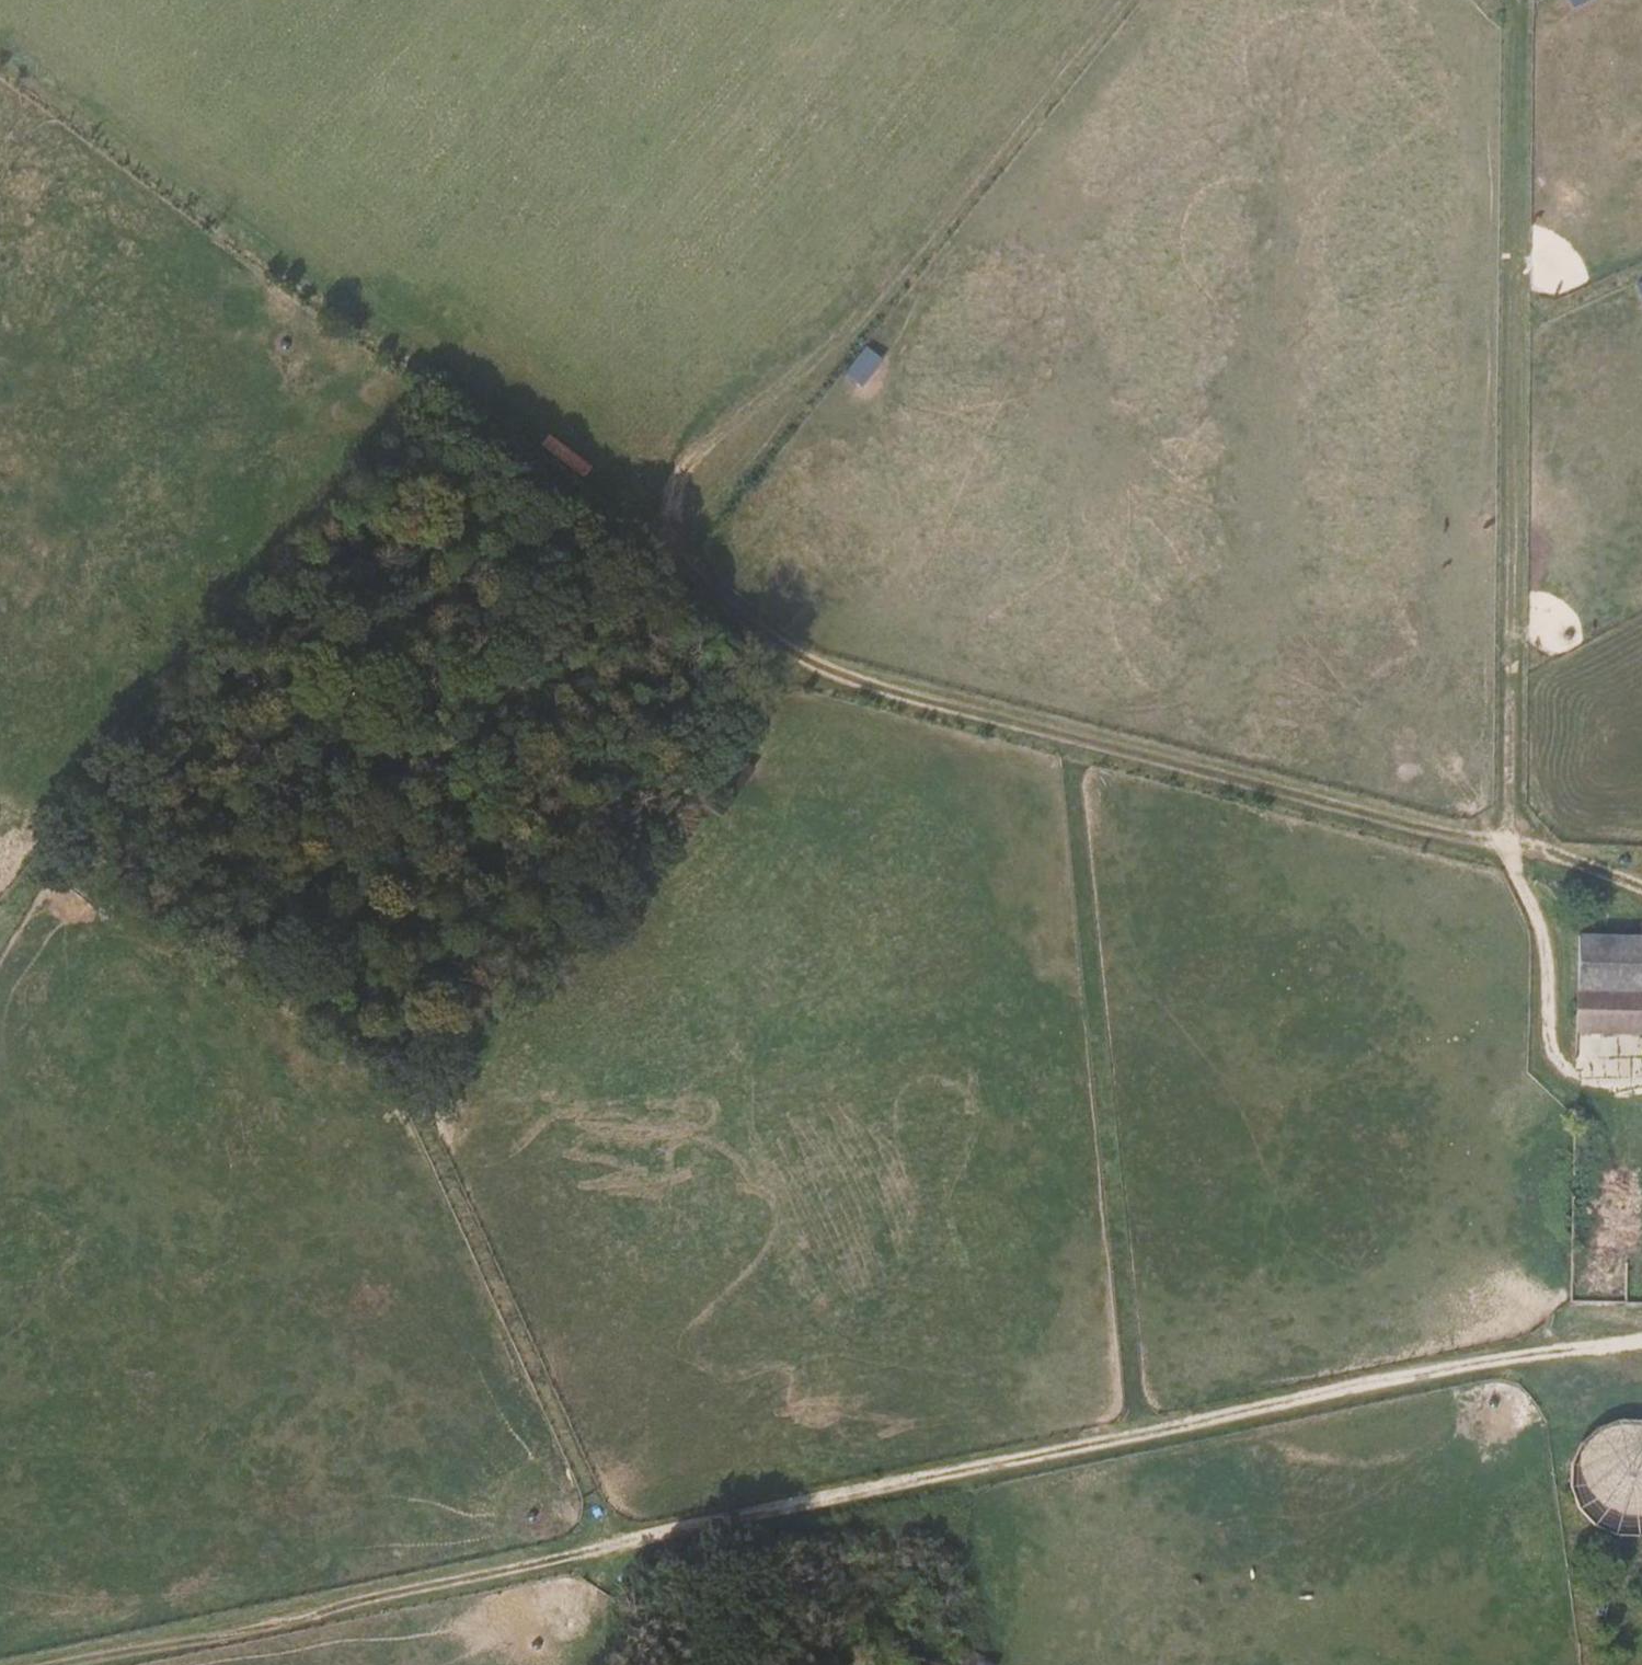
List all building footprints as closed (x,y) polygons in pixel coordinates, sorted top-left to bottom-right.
[(1569,964),(1641,950),(1641,930),(1570,928),(1569,964)] [(1641,1013),(1641,950),(1569,964),(1567,1012),(1641,1013)] [(1641,1533),(1641,1421),(1577,1422),(1578,1533),(1641,1533)] [(969,1648),(958,1664),(995,1664),(969,1648)]
